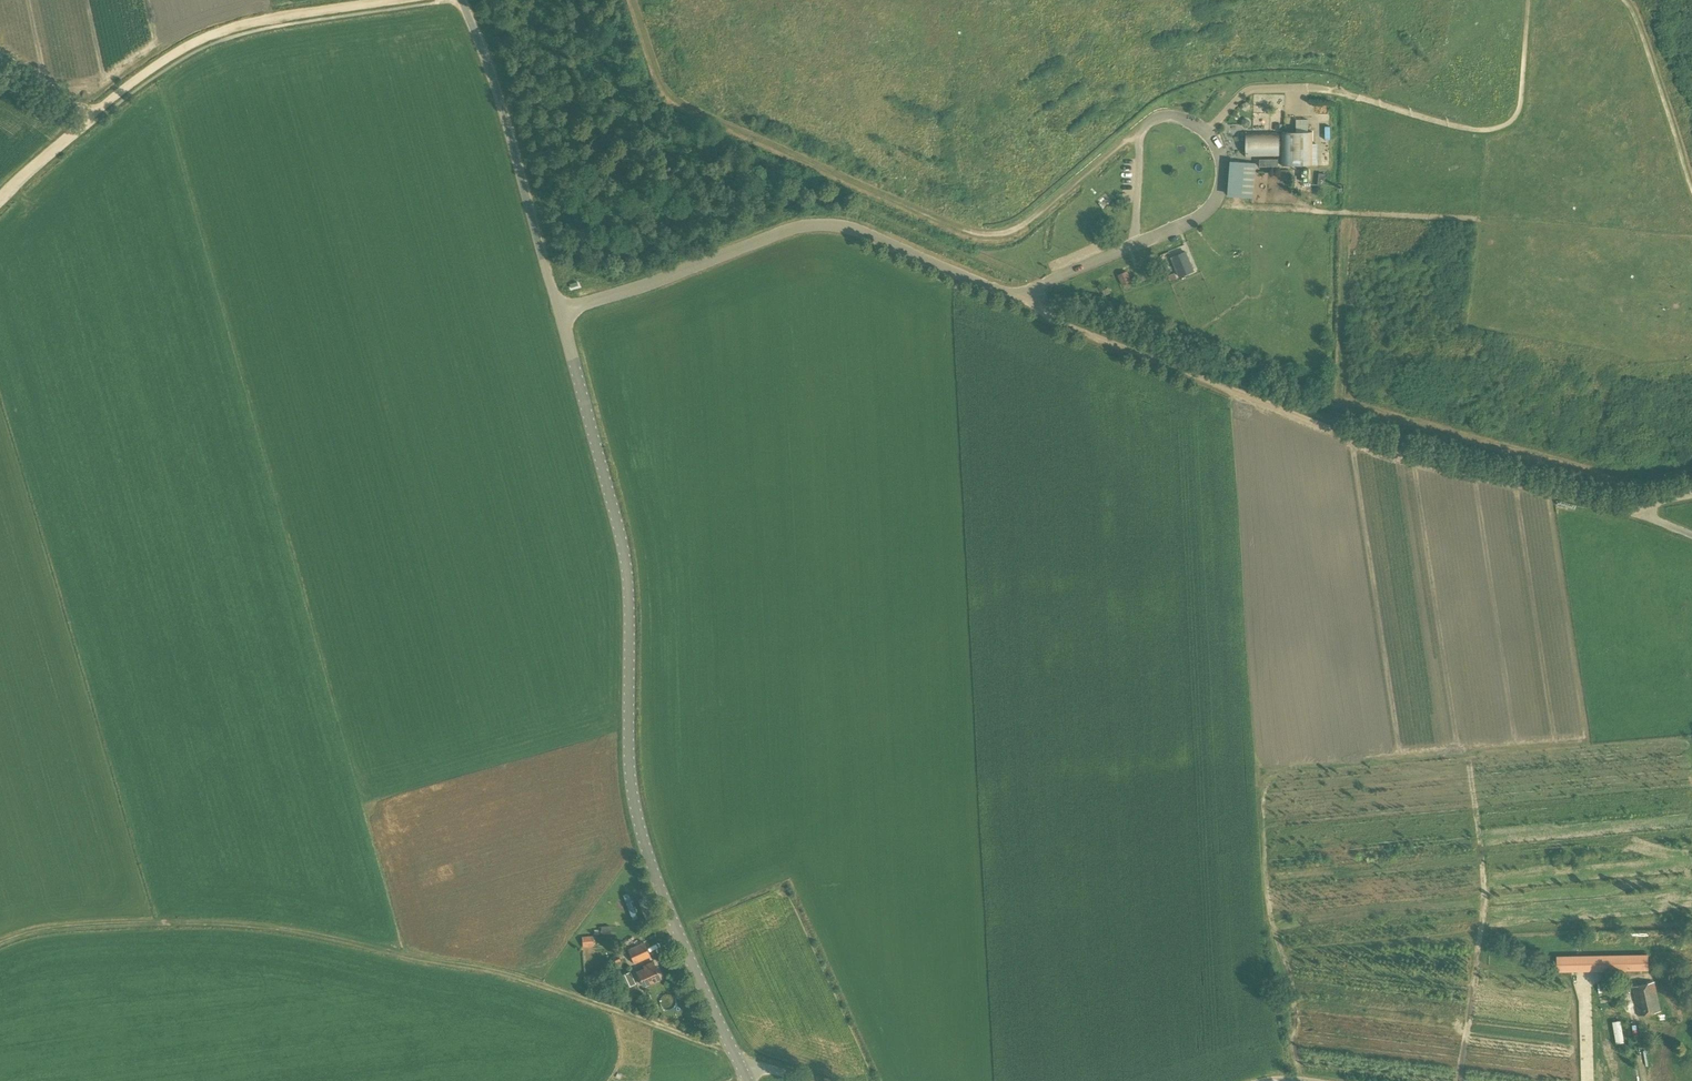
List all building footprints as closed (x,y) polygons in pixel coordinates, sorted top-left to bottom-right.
[(1246,156),(1280,156),(1280,132),(1246,132),(1246,156)] [(1281,165),(1313,165),(1313,132),(1281,132),(1281,165)] [(1231,193),(1230,196),(1232,196),(1252,198),(1255,164),(1233,162),(1232,176),(1231,193)] [(1324,186),(1326,174),(1319,173),(1318,185),(1324,186)] [(1185,252),(1172,257),(1180,276),(1192,271),(1185,252)] [(1132,281),(1127,271),(1117,275),(1122,285),(1132,281)] [(599,934),(599,930),(594,930),(594,934),(592,934),(592,936),(581,937),(582,947),(611,945),(610,933),(599,934)] [(634,964),(651,956),(644,941),(628,948),(634,964)] [(1557,971),(1637,970),(1637,954),(1556,955),(1557,971)] [(644,983),(660,976),(653,961),(643,965),(645,969),(639,971),(644,983)] [(1639,1015),(1661,1010),(1655,981),(1633,986),(1639,1015)] [(1608,982),(1597,983),(1598,993),(1609,991),(1608,982)] [(1620,1019),(1612,1020),(1614,1042),(1622,1041),(1620,1019)]
